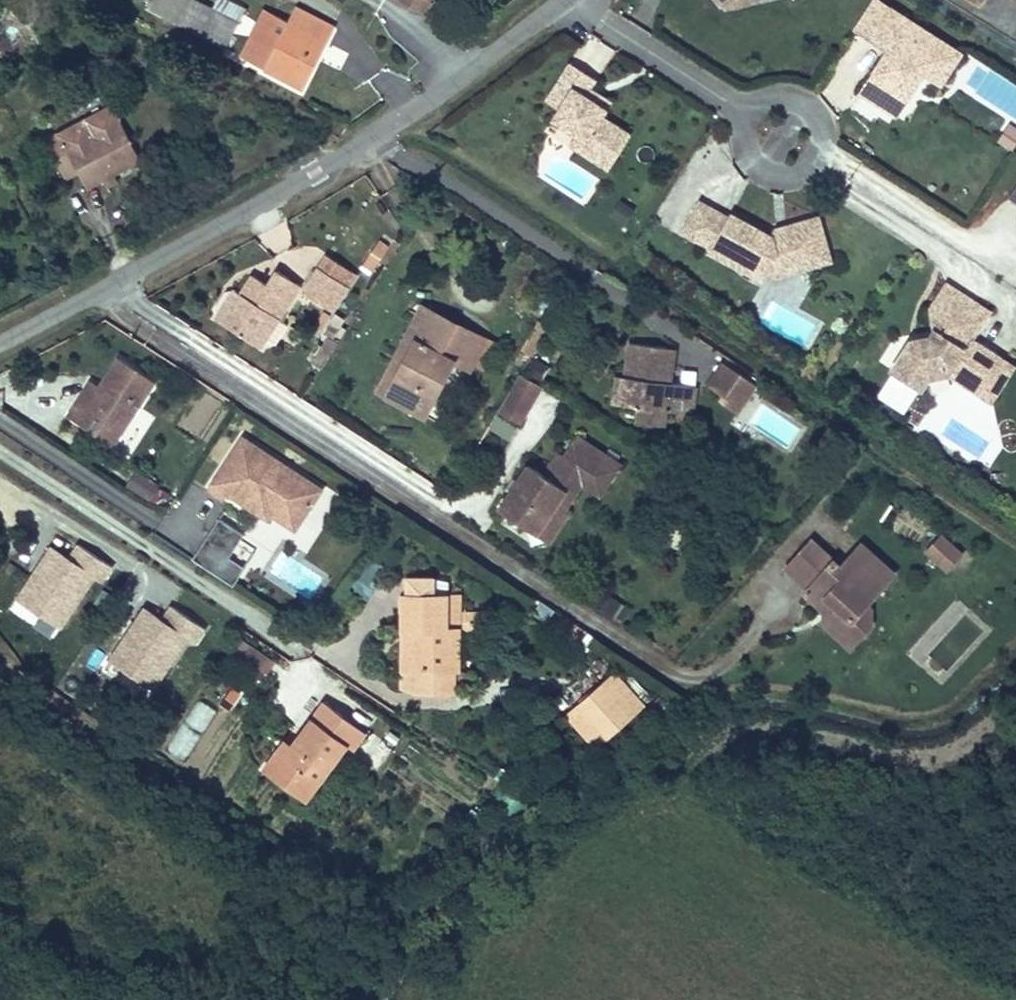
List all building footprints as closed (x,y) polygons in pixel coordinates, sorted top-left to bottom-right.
[(211,10),(192,0),(150,0),(147,6),(225,47),(237,24),(211,10)] [(211,10),(237,24),(250,0),(216,0),(211,10)] [(421,15),(430,0),(394,0),(421,15)] [(729,11),(744,6),(781,0),(721,0),(729,11)] [(870,39),(891,7),(880,0),(872,0),(853,28),(870,39)] [(962,52),(891,7),(870,39),(887,50),(861,92),(888,110),(907,80),(916,86),(924,73),(941,84),(962,52)] [(281,22),(258,66),(301,88),(332,28),(296,9),(289,25),(281,22)] [(576,133),(614,159),(631,133),(604,115),(608,107),(587,93),(591,87),(596,78),(570,61),(546,98),(559,107),(552,117),(576,133)] [(907,80),(888,110),(897,115),(916,86),(907,80)] [(613,100),(591,87),(587,93),(608,107),(613,100)] [(112,108),(46,142),(65,179),(77,172),(86,188),(139,160),(112,108)] [(1015,142),(1015,127),(1009,123),(997,140),(1011,150),(1015,142)] [(576,133),(569,144),(607,169),(614,159),(576,133)] [(700,201),(683,231),(713,247),(711,251),(728,260),(741,256),(767,271),(776,276),(812,266),(811,263),(823,260),(827,253),(824,242),(827,241),(823,229),(821,229),(819,224),(812,220),(801,223),(800,221),(789,224),(791,232),(779,235),(780,239),(774,240),(758,232),(760,229),(731,213),(729,217),(700,201)] [(776,227),(774,240),(780,239),(779,235),(791,232),(789,224),(776,227)] [(741,256),(728,260),(762,279),(767,271),(741,256)] [(347,286),(318,268),(302,293),(331,311),(347,286)] [(299,286),(275,272),(266,286),(251,276),(239,295),(241,296),(222,325),(259,348),(299,286)] [(990,311),(947,283),(931,309),(935,330),(931,336),(911,340),(892,369),(922,388),(928,377),(949,373),(992,401),(1014,366),(972,339),(990,311)] [(239,295),(233,291),(214,319),(222,325),(241,296),(239,295)] [(386,396),(430,312),(422,307),(377,392),(386,396)] [(430,312),(386,396),(424,416),(435,393),(431,391),(437,379),(442,381),(454,357),(470,365),(471,363),(483,339),(430,312)] [(521,350),(531,356),(548,326),(539,320),(521,350)] [(483,339),(471,363),(482,369),(494,345),(483,339)] [(629,343),(623,378),(627,378),(623,406),(638,408),(664,412),(690,416),(694,388),(668,384),(673,349),(629,343)] [(544,379),(550,363),(531,356),(525,372),(544,379)] [(153,382),(117,358),(99,387),(85,408),(75,402),(66,416),(111,446),(153,382)] [(759,384),(722,362),(709,385),(746,407),(759,384)] [(519,424),(541,388),(523,375),(520,374),(519,376),(498,411),(519,424)] [(612,404),(623,406),(627,378),(623,378),(616,377),(612,404)] [(431,391),(435,393),(442,381),(437,379),(431,391)] [(99,387),(89,380),(75,402),(85,408),(99,387)] [(662,427),(664,412),(638,408),(636,423),(662,427)] [(603,449),(576,434),(572,441),(599,456),(603,449)] [(320,490),(241,438),(207,491),(221,500),(225,494),(258,515),(270,496),(277,500),(273,506),(299,523),(320,490)] [(599,456),(572,441),(559,464),(551,478),(545,475),(529,466),(500,517),(540,539),(556,510),(566,515),(584,481),(603,492),(622,460),(603,449),(599,456)] [(551,478),(559,464),(552,461),(545,475),(551,478)] [(163,484),(140,470),(133,483),(156,497),(163,484)] [(277,500),(270,496),(258,515),(266,520),(269,515),(294,532),(299,523),(273,506),(277,500)] [(553,546),(569,517),(566,515),(556,510),(540,539),(553,546)] [(194,565),(238,583),(252,549),(240,544),(245,530),(214,517),(194,565)] [(965,555),(940,534),(926,550),(952,571),(965,555)] [(808,588),(807,590),(821,602),(829,601),(835,607),(830,611),(832,627),(843,638),(857,638),(869,625),(869,609),(864,605),(892,574),(860,544),(839,567),(811,541),(786,568),(808,588)] [(72,557),(54,546),(21,598),(65,626),(99,574),(106,578),(113,566),(107,562),(80,545),(72,557)] [(372,596),(385,564),(369,557),(356,590),(372,596)] [(401,595),(401,630),(411,630),(411,670),(400,670),(400,679),(425,696),(456,697),(457,671),(458,596),(432,596),(432,580),(406,580),(407,595),(401,595)] [(821,602),(807,590),(803,594),(821,611),(823,627),(847,649),(857,638),(843,638),(832,627),(830,611),(835,607),(829,601),(821,602)] [(635,608),(609,591),(599,604),(625,622),(635,608)] [(173,606),(165,619),(147,607),(113,659),(158,688),(192,636),(199,641),(207,628),(200,624),(173,606)] [(401,630),(400,670),(411,670),(411,630),(401,630)] [(613,670),(565,712),(591,742),(640,701),(613,670)] [(242,694),(233,687),(221,703),(230,710),(242,694)] [(276,750),(262,770),(298,797),(309,782),(316,787),(346,745),(352,750),(365,733),(322,702),(290,747),(284,755),(276,750)] [(283,742),(276,750),(284,755),(290,747),(283,742)] [(309,782),(298,797),(305,802),(316,787),(309,782)]
